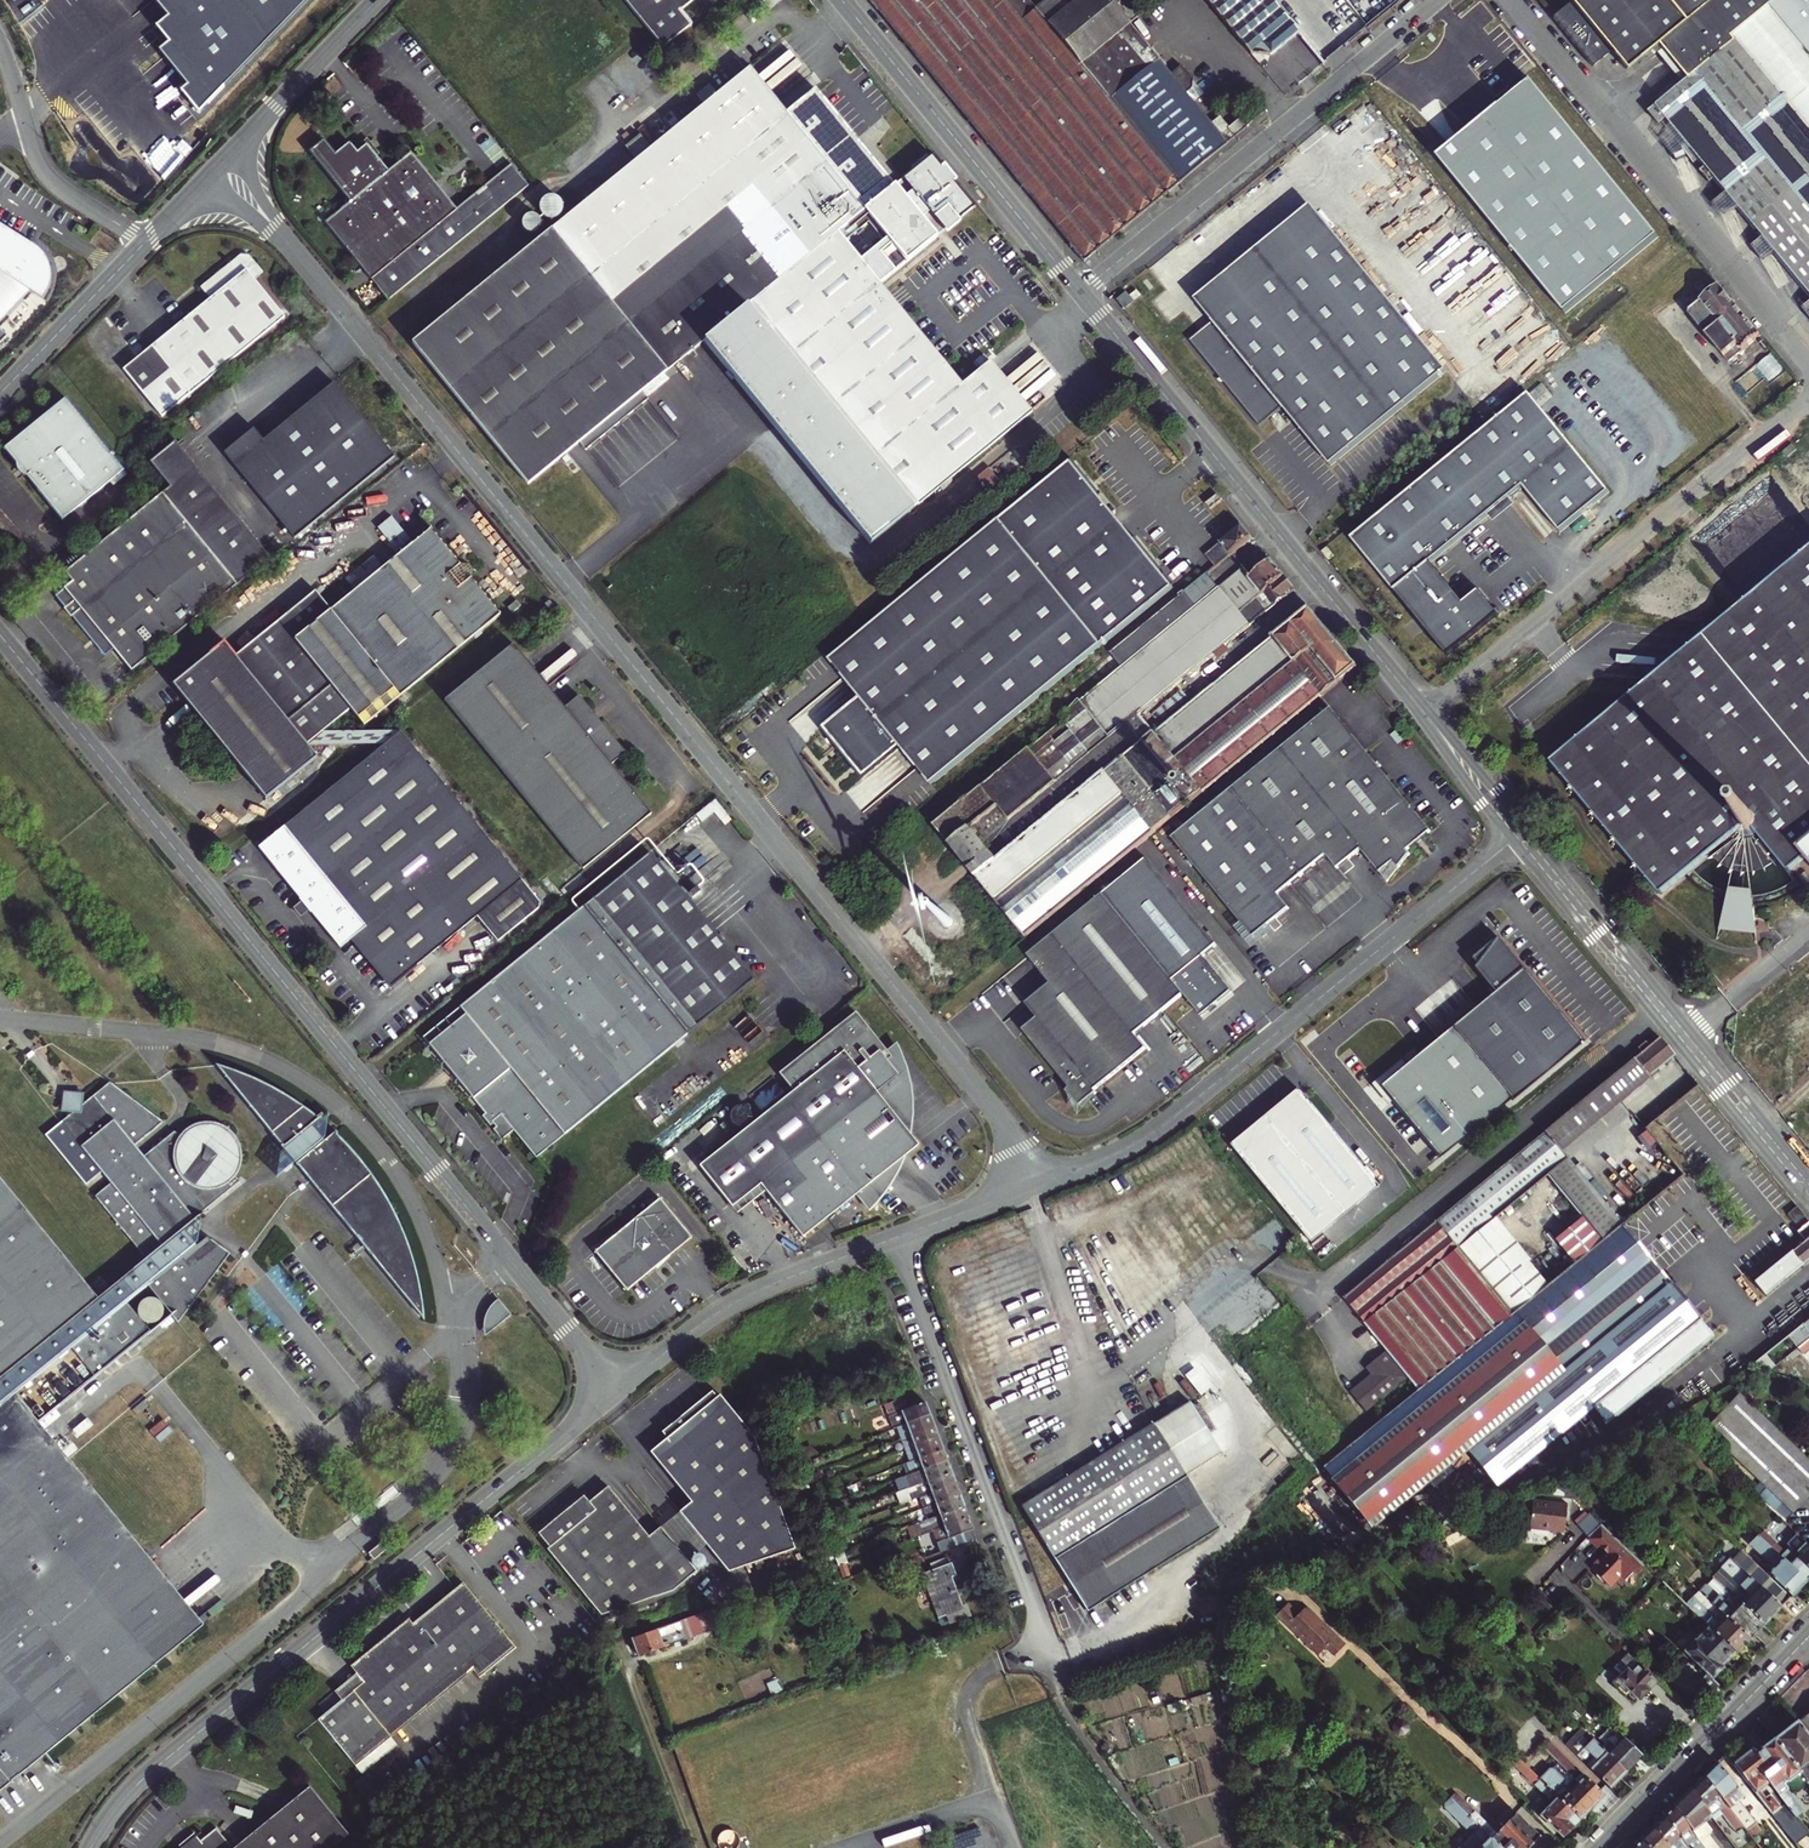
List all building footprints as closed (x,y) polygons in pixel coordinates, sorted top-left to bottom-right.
[(129,2),(107,19),(104,44),(139,87),(207,31),(230,59),(302,0),(131,0),(129,2)] [(662,48),(692,24),(681,10),(694,0),(623,0),(662,48)] [(1082,259),(1161,195),(1246,125),(1239,116),(1227,126),(1218,115),(1210,122),(1193,101),(1182,86),(1192,77),(1181,63),(1170,72),(1129,21),(1143,10),(1134,0),(1088,0),(1054,27),(1032,0),(868,0),(1082,259)] [(1301,31),(1276,0),(1206,0),(1248,52),(1269,54),(1271,55),(1301,31)] [(1662,30),(1698,0),(1577,0),(1573,3),(1621,63),(1662,30)] [(1621,63),(1628,71),(1658,46),(1663,51),(1686,80),(1681,84),(1647,111),(1659,124),(1665,119),(1668,123),(1698,159),(1704,167),(1714,179),(1725,192),(1739,209),(1761,235),(1772,250),(1808,294),(1808,0),(1698,0),(1662,30),(1621,63)] [(1681,84),(1686,80),(1663,51),(1658,55),(1681,84)] [(754,300),(919,504),(1031,413),(988,361),(960,384),(952,374),(888,295),(878,283),(937,236),(815,91),(786,114),(749,68),(636,160),(617,137),(586,161),(605,185),(412,342),(527,484),(704,340),(754,300)] [(1193,101),(1204,92),(1192,77),(1182,86),(1193,101)] [(1564,312),(1659,236),(1532,80),(1438,157),(1564,312)] [(705,102),(719,91),(712,82),(698,92),(705,102)] [(1693,164),(1698,159),(1668,123),(1656,137),(1670,154),(1683,152),(1693,164)] [(358,146),(361,143),(366,139),(372,146),(377,151),(381,148),(379,146),(368,132),(355,142),(358,146)] [(637,156),(652,146),(644,133),(628,143),(637,156)] [(390,167),(377,151),(372,146),(366,139),(361,143),(358,146),(355,142),(351,137),(336,150),(333,145),(324,135),(310,147),(351,198),(325,219),(372,276),(458,206),(412,149),(390,167)] [(531,185),(513,164),(372,276),(390,301),(531,185)] [(1702,175),(1706,180),(1709,183),(1714,179),(1704,167),(1699,171),(1702,175)] [(560,218),(568,200),(550,192),(542,210),(560,218)] [(1721,215),(1739,209),(1725,192),(1711,203),(1721,215)] [(1215,323),(1330,228),(1311,204),(1195,299),(1212,320),(1212,319),(1215,323)] [(526,214),(527,228),(544,227),(543,212),(526,214)] [(79,224),(76,229),(84,234),(87,229),(79,224)] [(29,290),(42,299),(44,295),(46,291),(47,287),(48,283),(49,279),(49,275),(49,271),(48,267),(46,261),(43,256),(40,251),(35,247),(0,225),(0,321),(29,290)] [(1189,339),(1259,425),(1282,406),(1329,464),(1445,369),(1330,228),(1215,323),(1212,319),(1212,320),(1189,339)] [(1760,259),(1772,250),(1761,235),(1749,245),(1760,259)] [(239,313),(265,331),(283,316),(253,280),(261,273),(247,255),(239,255),(199,287),(212,295),(239,313)] [(1735,346),(1753,331),(1717,286),(1685,312),(1717,352),(1731,341),(1735,346)] [(121,371),(160,419),(265,331),(239,313),(212,295),(199,287),(199,290),(208,301),(121,371)] [(754,300),(704,340),(870,544),(919,504),(754,300)] [(1800,307),(1808,319),(1808,300),(1800,307)] [(1036,407),(1068,381),(1035,340),(1003,366),(1036,407)] [(1533,391),(1542,402),(1553,394),(1544,382),(1533,391)] [(223,454),(293,540),(393,458),(333,384),(262,442),(252,430),(223,454)] [(1463,600),(1430,560),(1523,485),(1560,530),(1609,490),(1527,392),(1351,536),(1447,654),(1499,612),(1479,588),(1463,600)] [(111,481),(124,470),(66,398),(5,448),(18,465),(27,476),(62,520),(111,481)] [(617,486),(679,440),(662,417),(614,452),(604,437),(589,448),(617,486)] [(230,576),(238,585),(269,559),(175,444),(149,465),(169,489),(164,494),(230,576)] [(1069,463),(830,660),(930,785),(1172,587),(1069,463)] [(978,479),(987,491),(1001,480),(991,468),(978,479)] [(124,470),(111,481),(118,490),(132,479),(124,470)] [(1210,508),(1221,499),(1216,493),(1205,502),(1210,508)] [(124,661),(230,576),(164,494),(81,561),(89,571),(73,583),(66,589),(75,601),(65,609),(72,618),(73,617),(98,648),(107,640),(114,650),(124,661)] [(399,515),(385,526),(405,550),(419,539),(399,515)] [(1205,554),(1215,566),(1251,536),(1241,524),(1220,541),(1223,545),(1220,548),(1216,544),(1205,554)] [(364,588),(303,637),(340,683),(292,723),(239,659),(240,658),(227,643),(211,655),(212,656),(176,685),(270,800),(320,758),(309,745),(358,705),(373,723),(509,611),(480,576),(481,566),(477,562),(468,561),(439,526),(392,565),(382,553),(354,576),(364,588)] [(1551,761),(1569,782),(1569,792),(1570,793),(1578,794),(1591,809),(1590,818),(1591,819),(1600,820),(1612,835),(1612,843),(1613,845),(1622,846),(1633,861),(1633,870),(1635,872),(1643,872),(1661,894),(1712,852),(1715,856),(1708,862),(1712,866),(1720,871),(1724,873),(1730,876),(1735,877),(1739,877),(1744,877),(1750,875),(1754,874),(1757,873),(1762,870),(1766,867),(1760,860),(1764,857),(1781,878),(1799,862),(1808,874),(1808,548),(1551,761)] [(1308,606),(1154,732),(1140,714),(1294,589),(1270,560),(1251,576),(1242,565),(1103,683),(1060,718),(1064,722),(1071,731),(1058,742),(1051,733),(935,827),(1003,910),(1004,909),(1027,937),(1085,889),(1356,665),(1308,606)] [(81,561),(66,574),(73,583),(89,571),(81,561)] [(133,672),(238,585),(230,576),(124,661),(133,672)] [(65,609),(75,601),(66,589),(55,598),(65,609)] [(546,605),(552,613),(557,609),(551,601),(546,605)] [(73,617),(72,618),(97,649),(98,648),(73,617)] [(114,650),(107,640),(98,648),(97,649),(104,658),(114,650)] [(514,647),(448,702),(516,785),(565,746),(567,741),(583,706),(584,703),(581,699),(567,710),(514,647)] [(583,706),(567,741),(596,718),(584,703),(583,706)] [(1330,707),(1171,837),(1251,936),(1287,907),(1276,893),(1324,854),(1336,868),(1359,849),(1386,881),(1409,853),(1406,850),(1429,831),(1330,707)] [(611,766),(625,754),(596,718),(567,741),(565,746),(526,791),(523,794),(583,869),(651,815),(611,766)] [(1064,722),(1051,733),(1058,742),(1071,731),(1064,722)] [(486,833),(405,733),(263,850),(306,902),(313,911),(344,950),(356,940),(369,957),(374,950),(440,882),(486,833)] [(565,746),(516,785),(523,794),(526,791),(565,746)] [(420,968),(419,966),(524,882),(486,833),(440,882),(374,950),(369,957),(393,987),(414,970),(415,972),(420,968)] [(653,853),(427,1037),(489,1113),(486,1115),(494,1125),(501,1120),(504,1124),(497,1129),(506,1140),(517,1131),(540,1158),(755,979),(653,853)] [(1149,858),(1105,894),(1185,993),(1203,1016),(1234,991),(1205,955),(1219,944),(1149,858)] [(1185,993),(1105,894),(1030,954),(1053,983),(1028,1003),(1039,1017),(1025,1029),(1072,1087),(1070,1089),(1082,1104),(1098,1091),(1096,1089),(1148,1047),(1136,1033),(1185,993)] [(1719,908),(1745,911),(1745,901),(1722,899),(1719,908)] [(313,911),(306,902),(298,909),(306,918),(313,911)] [(1713,933),(1746,936),(1745,911),(1719,908),(1713,933)] [(1493,991),(1451,1026),(1512,1100),(1583,1042),(1496,935),(1493,939),(1492,938),(1470,956),(1475,962),(1473,966),(1493,991)] [(795,1091),(702,1165),(734,1205),(763,1182),(768,1189),(805,1235),(858,1193),(862,1190),(874,1205),(877,1202),(882,1197),(887,1191),(891,1185),(894,1180),(898,1174),(901,1167),(904,1161),(906,1154),(920,1144),(912,1134),(913,1122),(915,1111),(915,1099),(914,1087),(902,1073),(900,1075),(889,1061),(893,1057),(889,1052),(858,1014),(846,1023),(845,1021),(781,1073),(795,1091)] [(1603,1238),(1621,1223),(1559,1147),(1673,1055),(1658,1037),(1649,1045),(1545,1130),(1435,1220),(1457,1246),(1458,1245),(1548,1172),(1603,1238)] [(1636,1047),(1639,1050),(1647,1043),(1645,1040),(1636,1047)] [(889,1052),(893,1057),(889,1061),(900,1075),(902,1073),(914,1087),(913,1082),(911,1077),(905,1063),(899,1052),(896,1046),(889,1052)] [(278,1179),(289,1170),(297,1164),(386,1273),(423,1319),(424,1316),(424,1313),(422,1303),(421,1293),(419,1283),(416,1273),(414,1263),(410,1253),(407,1244),(403,1234),(399,1225),(395,1216),(390,1207),(385,1198),(380,1189),(374,1181),(368,1173),(362,1165),(356,1157),(349,1149),(342,1142),(335,1135),(332,1137),(330,1135),(331,1113),(320,1122),(314,1116),(307,1110),(300,1105),(293,1100),(285,1096),(277,1091),(269,1087),(261,1083),(249,1078),(236,1072),(229,1070),(217,1067),(255,1113),(286,1151),(280,1156),(278,1179)] [(1396,1067),(1380,1078),(1384,1083),(1400,1072),(1396,1067)] [(48,1750),(202,1625),(38,1423),(65,1402),(172,1314),(181,1325),(233,1255),(207,1236),(200,1242),(198,1239),(201,1218),(193,1224),(191,1222),(241,1182),(233,1176),(236,1170),(238,1166),(239,1163),(239,1160),(239,1157),(239,1154),(239,1151),(238,1148),(237,1145),(236,1143),(232,1138),(228,1133),(223,1130),(218,1128),(212,1126),(207,1126),(201,1126),(196,1128),(193,1130),(189,1132),(186,1135),(184,1139),(176,1133),(145,1158),(136,1147),(164,1125),(110,1084),(87,1104),(83,1099),(84,1092),(63,1090),(61,1109),(69,1109),(73,1115),(47,1136),(88,1186),(105,1173),(114,1183),(97,1197),(147,1258),(96,1298),(0,1179),(0,1789),(48,1750)] [(1292,1090),(1225,1146),(1304,1245),(1372,1189),(1292,1090)] [(763,1182),(734,1205),(740,1212),(768,1189),(763,1182)] [(874,1205),(862,1190),(858,1193),(870,1208),(874,1205)] [(695,1238),(663,1199),(641,1217),(634,1222),(597,1252),(630,1292),(659,1268),(673,1255),(695,1238)] [(630,1217),(634,1222),(641,1217),(633,1206),(629,1210),(633,1215),(630,1217)] [(1794,1223),(1803,1215),(1796,1206),(1787,1214),(1794,1223)] [(1418,1387),(1511,1311),(1458,1245),(1457,1246),(1435,1220),(1429,1224),(1412,1238),(1411,1236),(1402,1243),(1403,1245),(1342,1296),(1376,1337),(1385,1347),(1386,1348),(1408,1374),(1418,1387)] [(1774,1286),(1808,1257),(1808,1222),(1808,1221),(1795,1232),(1803,1241),(1764,1273),(1774,1286)] [(1590,1406),(1604,1424),(1712,1336),(1621,1223),(1603,1238),(1511,1311),(1418,1387),(1324,1462),(1327,1466),(1350,1493),(1373,1523),(1467,1448),(1494,1482),(1590,1406)] [(675,1257),(673,1255),(659,1268),(661,1271),(675,1257)] [(510,1313),(498,1298),(494,1302),(490,1305),(488,1309),(486,1313),(484,1324),(485,1327),(486,1333),(510,1313)] [(1800,1327),(1808,1338),(1808,1319),(1800,1327)] [(1372,1358),(1385,1347),(1376,1337),(1373,1339),(1364,1328),(1354,1336),(1372,1358)] [(1365,1410),(1408,1374),(1386,1348),(1365,1365),(1371,1373),(1349,1391),(1365,1410)] [(1754,1363),(1758,1368),(1769,1359),(1765,1354),(1754,1363)] [(692,1362),(696,1366),(703,1360),(699,1356),(692,1362)] [(1783,1501),(1794,1511),(1808,1495),(1808,1454),(1743,1389),(1706,1426),(1768,1486),(1783,1501)] [(795,1549),(754,1437),(720,1395),(718,1397),(713,1391),(662,1432),(667,1438),(651,1451),(691,1502),(679,1511),(706,1544),(728,1571),(795,1549)] [(884,1404),(889,1416),(909,1409),(904,1398),(884,1404)] [(889,1416),(894,1429),(904,1425),(930,1415),(925,1403),(909,1409),(889,1416)] [(1185,1476),(1220,1453),(1189,1403),(1153,1425),(1161,1438),(1185,1476)] [(897,1438),(898,1440),(901,1439),(934,1427),(930,1415),(904,1425),(894,1429),(877,1435),(880,1444),(897,1438)] [(1153,1425),(1151,1426),(1151,1425),(1022,1506),(1086,1609),(1175,1553),(1176,1555),(1218,1528),(1185,1476),(1161,1438),(1153,1425)] [(901,1439),(905,1450),(938,1438),(934,1427),(901,1439)] [(938,1438),(905,1450),(909,1462),(914,1460),(943,1449),(938,1438)] [(912,1475),(947,1462),(946,1457),(943,1449),(914,1460),(909,1462),(907,1462),(912,1475)] [(1636,1457),(1626,1465),(1630,1470),(1640,1462),(1636,1457)] [(904,1490),(915,1486),(951,1472),(947,1462),(912,1475),(908,1477),(897,1481),(895,1481),(900,1492),(904,1490)] [(909,1501),(919,1497),(956,1484),(951,1472),(915,1486),(917,1490),(906,1494),(909,1501)] [(919,1497),(923,1509),(960,1495),(956,1484),(919,1497)] [(590,1499),(585,1493),(539,1530),(551,1544),(549,1546),(604,1615),(672,1591),(697,1571),(687,1559),(696,1552),(685,1537),(675,1545),(661,1526),(650,1535),(609,1485),(590,1499)] [(1783,1501),(1768,1486),(1758,1496),(1773,1511),(1783,1501)] [(923,1509),(928,1520),(965,1507),(960,1495),(923,1509)] [(1557,1535),(1562,1530),(1565,1530),(1567,1504),(1544,1502),(1544,1500),(1533,1499),(1531,1528),(1551,1530),(1557,1535)] [(818,1509),(822,1518),(833,1514),(830,1505),(818,1509)] [(920,1536),(932,1531),(968,1518),(968,1515),(965,1507),(928,1520),(905,1529),(908,1534),(918,1531),(920,1536)] [(679,1511),(661,1526),(675,1545),(685,1537),(696,1552),(706,1544),(679,1511)] [(1600,1523),(1588,1511),(1576,1524),(1588,1536),(1600,1523)] [(932,1531),(937,1543),(973,1530),(970,1523),(968,1518),(932,1531)] [(1600,1523),(1588,1536),(1587,1537),(1605,1553),(1599,1559),(1598,1557),(1592,1564),(1593,1565),(1591,1568),(1596,1573),(1597,1576),(1600,1579),(1604,1580),(1609,1585),(1619,1574),(1624,1579),(1632,1570),(1635,1573),(1644,1564),(1600,1523)] [(886,1528),(889,1534),(896,1532),(894,1525),(886,1528)] [(973,1530),(937,1543),(938,1545),(974,1533),(973,1530)] [(1806,1580),(1808,1577),(1808,1545),(1794,1531),(1784,1541),(1788,1544),(1784,1549),(1774,1540),(1769,1545),(1806,1580)] [(940,1553),(976,1539),(974,1533),(938,1545),(940,1553)] [(1772,1565),(1766,1571),(1791,1595),(1806,1580),(1769,1545),(1758,1534),(1750,1543),(1772,1565)] [(1560,1566),(1574,1578),(1590,1560),(1586,1557),(1595,1547),(1584,1538),(1560,1566)] [(1728,1591),(1763,1624),(1791,1595),(1766,1571),(1742,1548),(1732,1559),(1729,1556),(1711,1575),(1714,1577),(1728,1590),(1728,1591)] [(1403,1550),(1391,1562),(1398,1568),(1410,1556),(1403,1550)] [(840,1568),(844,1578),(859,1572),(855,1562),(840,1568)] [(924,1575),(939,1617),(963,1608),(950,1577),(956,1574),(952,1564),(924,1575)] [(1703,1585),(1698,1590),(1749,1639),(1763,1624),(1728,1591),(1728,1590),(1714,1577),(1708,1583),(1703,1585)] [(355,1690),(388,1731),(507,1634),(466,1582),(415,1623),(405,1631),(402,1627),(354,1665),(359,1672),(367,1681),(355,1690)] [(1685,1604),(1708,1626),(1734,1650),(1736,1652),(1749,1639),(1698,1590),(1685,1604)] [(1277,1615),(1293,1632),(1295,1630),(1301,1636),(1300,1637),(1313,1651),(1317,1651),(1322,1646),(1333,1657),(1344,1646),(1303,1605),(1299,1609),(1290,1601),(1277,1615)] [(639,1656),(640,1655),(714,1629),(712,1625),(720,1622),(715,1608),(632,1638),(639,1656)] [(410,1618),(353,1664),(354,1665),(402,1627),(405,1631),(415,1623),(410,1618)] [(1734,1650),(1708,1626),(1695,1640),(1694,1639),(1683,1650),(1707,1673),(1701,1679),(1700,1678),(1692,1686),(1710,1703),(1724,1689),(1711,1677),(1722,1666),(1720,1664),(1734,1650)] [(393,1738),(488,1660),(493,1668),(518,1648),(507,1634),(388,1731),(393,1738)] [(1628,1652),(1617,1663),(1624,1670),(1614,1680),(1626,1692),(1629,1689),(1639,1699),(1657,1680),(1628,1652)] [(850,1656),(838,1661),(842,1673),(854,1668),(850,1656)] [(367,1681),(359,1672),(336,1692),(342,1701),(320,1720),(358,1766),(393,1738),(355,1690),(367,1681)] [(1426,1674),(1421,1679),(1427,1685),(1431,1680),(1426,1674)] [(1797,1721),(1808,1737),(1808,1712),(1797,1721)] [(1408,1722),(1402,1720),(1395,1723),(1393,1730),(1395,1735),(1402,1738),(1409,1735),(1411,1729),(1408,1722)] [(1797,1721),(1774,1740),(1807,1782),(1808,1785),(1808,1737),(1797,1721)] [(1583,1729),(1567,1745),(1609,1786),(1625,1770),(1608,1753),(1583,1729)] [(1624,1737),(1608,1753),(1625,1770),(1641,1753),(1624,1737)] [(1539,1779),(1578,1817),(1602,1793),(1547,1740),(1541,1746),(1558,1762),(1539,1779)] [(1790,1795),(1807,1782),(1774,1740),(1754,1755),(1760,1762),(1755,1767),(1794,1817),(1802,1811),(1790,1795)] [(1760,1762),(1754,1755),(1751,1751),(1734,1765),(1795,1844),(1808,1834),(1794,1817),(1755,1767),(1760,1762)] [(1517,1758),(1512,1763),(1551,1802),(1539,1814),(1561,1835),(1578,1817),(1539,1779),(1517,1758)] [(1716,1762),(1704,1775),(1744,1826),(1746,1830),(1755,1822),(1738,1800),(1743,1796),(1716,1762)] [(1744,1826),(1704,1775),(1691,1788),(1712,1816),(1715,1820),(1722,1814),(1736,1832),(1744,1826)] [(233,1847),(332,1847),(349,1834),(311,1786),(297,1797),(289,1794),(280,1810),(233,1847)] [(1691,1788),(1674,1805),(1696,1835),(1706,1847),(1718,1847),(1708,1835),(1710,1834),(1712,1828),(1706,1821),(1712,1816),(1691,1788)] [(1469,1816),(1459,1807),(1450,1798),(1444,1804),(1443,1807),(1465,1829),(1472,1828),(1473,1826),(1477,1830),(1460,1847),(1502,1847),(1469,1816)] [(1473,1811),(1464,1802),(1459,1807),(1469,1816),(1473,1811)] [(1696,1835),(1674,1805),(1664,1815),(1689,1847),(1699,1847),(1692,1839),(1696,1835)] [(1473,1811),(1469,1816),(1502,1847),(1527,1847),(1532,1842),(1531,1841),(1537,1835),(1539,1837),(1540,1836),(1516,1812),(1496,1832),(1474,1810),(1473,1811)] [(1328,1825),(1334,1830),(1347,1817),(1341,1811),(1328,1825)] [(1664,1815),(1653,1826),(1670,1847),(1689,1847),(1664,1815)] [(1653,1826),(1642,1838),(1649,1847),(1670,1847),(1653,1826)] [(215,1827),(199,1840),(193,1832),(184,1839),(186,1842),(181,1846),(178,1847),(232,1847),(215,1827)] [(1696,1835),(1692,1839),(1699,1847),(1706,1847),(1696,1835)] [(1642,1838),(1632,1847),(1649,1847),(1642,1838)]
